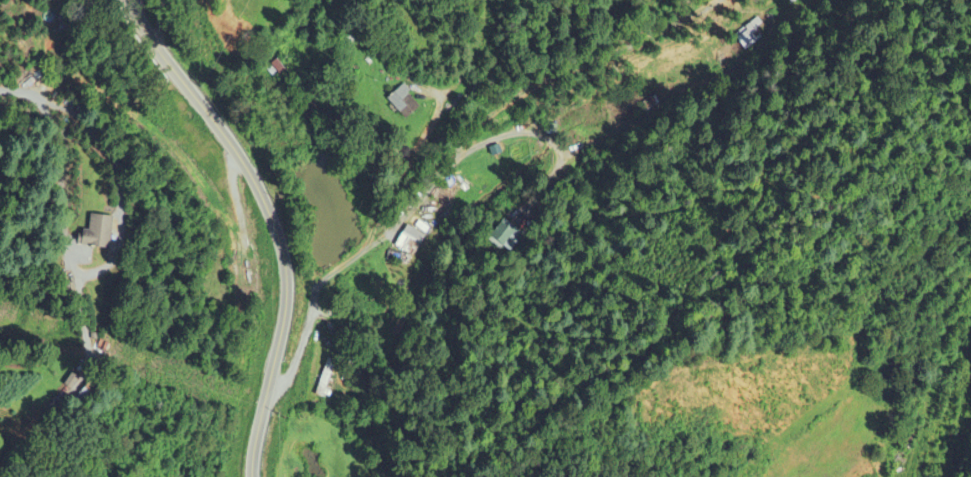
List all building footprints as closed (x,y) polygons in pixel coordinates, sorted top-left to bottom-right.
[(273,66),(285,78),(302,60),(290,49),(273,66)] [(391,100),(411,120),(426,105),(406,85),(391,100)] [(92,231),(82,230),(81,246),(114,248),(116,216),(93,215),(92,231)] [(409,263),(410,254),(388,253),(388,262),(409,263)] [(336,362),(328,359),(316,395),(323,398),(336,362)] [(77,399),(87,409),(111,384),(102,375),(77,399)]
